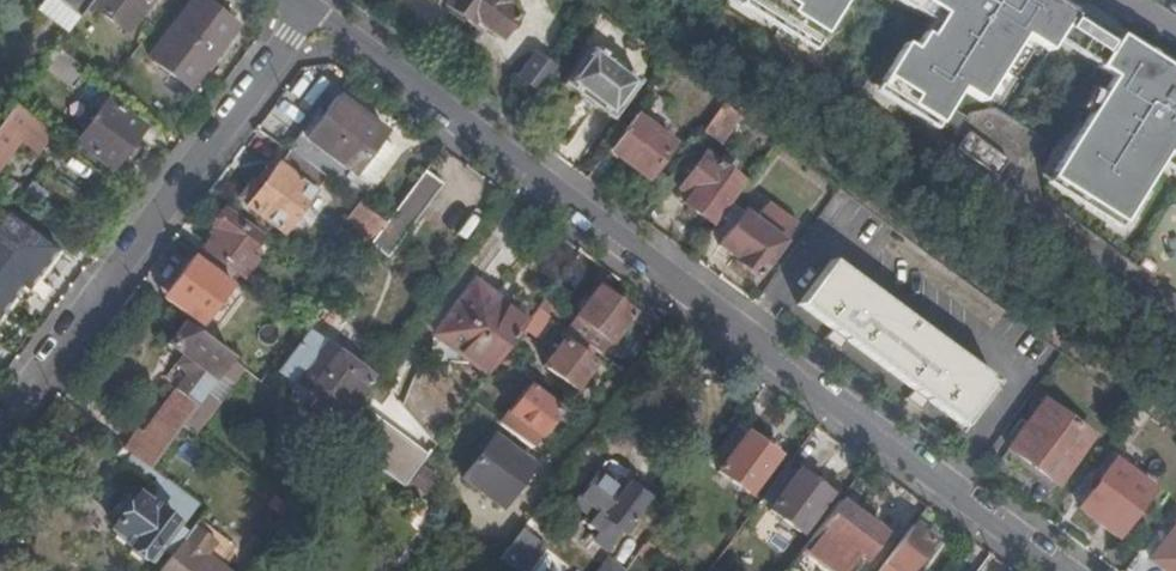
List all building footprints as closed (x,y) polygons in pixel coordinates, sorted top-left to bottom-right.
[(79,19),(90,5),(93,0),(54,0),(79,19)] [(90,5),(126,33),(151,0),(93,0),(90,5)] [(228,23),(198,0),(193,0),(149,59),(189,89),(236,28),(228,23)] [(228,23),(233,16),(211,0),(198,0),(228,23)] [(447,7),(469,23),(473,18),(500,38),(516,17),(501,6),(506,0),(452,0),(447,7)] [(739,5),(811,51),(845,0),(742,0),(739,5)] [(931,21),(913,49),(905,44),(874,91),(935,130),(961,90),(982,103),(1024,36),(1049,52),(1057,39),(1100,66),(1098,68),(1112,78),(1045,181),(1117,228),(1160,161),(1175,171),(1175,81),(1173,79),(1175,73),(1175,72),(1119,36),(1113,46),(1069,20),(1075,10),(1059,0),(898,0),(931,21)] [(641,81),(608,57),(600,52),(593,46),(564,85),(611,120),(641,81)] [(600,52),(608,57),(611,52),(604,47),(600,52)] [(56,50),(44,66),(73,87),(83,71),(56,50)] [(539,93),(556,69),(536,55),(520,78),(539,93)] [(316,115),(288,152),(289,153),(324,178),(342,192),(357,172),(370,180),(393,148),(381,139),(384,134),(337,98),(321,120),(316,115)] [(15,111),(42,130),(46,125),(34,116),(38,111),(23,100),(15,111)] [(112,171),(143,128),(106,102),(76,144),(112,171)] [(722,141),(741,114),(725,103),(706,129),(722,141)] [(19,138),(33,148),(45,132),(42,130),(15,111),(12,108),(0,125),(0,164),(19,138)] [(672,145),(634,116),(608,151),(647,179),(672,145)] [(969,133),(956,148),(994,177),(1006,162),(969,133)] [(324,178),(289,153),(279,166),(277,165),(247,207),(283,234),(324,178)] [(742,183),(706,156),(681,189),(697,201),(691,209),(712,224),(742,183)] [(443,186),(424,171),(385,223),(373,240),(365,250),(384,264),(443,186)] [(797,222),(768,202),(753,221),(782,242),(797,222)] [(385,223),(359,204),(348,220),(373,240),(385,223)] [(753,221),(732,205),(722,218),(734,226),(719,246),(737,260),(735,262),(757,277),(782,242),(753,221)] [(4,210),(0,215),(0,248),(11,256),(31,230),(4,210)] [(205,250),(198,260),(228,282),(235,272),(241,276),(253,260),(251,258),(257,250),(251,246),(258,237),(224,212),(213,227),(218,230),(204,249),(205,250)] [(31,274),(37,278),(57,250),(31,230),(11,256),(0,248),(0,315),(31,274)] [(199,326),(229,285),(193,258),(169,291),(186,304),(180,312),(199,326)] [(993,386),(907,323),(829,265),(798,306),(831,331),(846,342),(875,363),(912,391),(927,402),(962,428),(993,386)] [(450,346),(487,374),(498,361),(504,353),(528,320),(475,282),(434,335),(437,337),(440,332),(454,343),(450,346)] [(566,329),(602,355),(633,316),(597,289),(566,329)] [(562,313),(544,299),(537,308),(556,321),(562,313)] [(231,360),(182,323),(166,344),(181,356),(168,374),(181,384),(142,436),(137,432),(124,450),(131,456),(150,469),(183,426),(221,374),(231,360)] [(831,331),(824,340),(840,351),(846,342),(831,331)] [(340,417),(370,377),(326,344),(325,345),(308,332),(279,372),(340,417)] [(449,349),(450,346),(454,343),(440,332),(437,337),(435,339),(449,349)] [(575,390),(594,364),(563,341),(543,366),(575,390)] [(508,368),(514,360),(504,353),(498,361),(508,368)] [(251,374),(231,360),(221,374),(240,388),(247,380),(251,374)] [(255,387),(259,380),(251,374),(247,380),(255,387)] [(499,424),(531,448),(559,411),(527,387),(499,424)] [(912,391),(905,400),(920,411),(927,402),(912,391)] [(1092,438),(1044,403),(1008,450),(1056,486),(1092,438)] [(426,455),(361,406),(337,439),(339,441),(385,475),(401,487),(426,455)] [(777,456),(735,425),(713,454),(724,463),(717,472),(747,495),(777,456)] [(500,507),(532,464),(494,435),(461,478),(500,507)] [(385,475),(339,441),(331,453),(376,486),(385,475)] [(1009,462),(1051,493),(1056,486),(1008,450),(998,464),(1004,468),(1009,462)] [(131,456),(114,478),(137,495),(114,526),(114,532),(128,543),(126,546),(147,561),(158,546),(171,555),(188,533),(181,527),(197,505),(150,469),(131,456)] [(1117,537),(1153,489),(1115,460),(1078,509),(1117,537)] [(621,532),(646,499),(627,484),(632,478),(613,463),(604,476),(598,471),(572,505),(585,515),(581,520),(587,523),(586,525),(611,543),(620,531),(621,532)] [(799,534),(828,495),(798,472),(768,511),(799,534)] [(839,501),(803,549),(823,565),(819,570),(846,570),(858,555),(865,561),(885,536),(839,501)] [(198,519),(192,526),(214,542),(202,559),(216,569),(218,567),(233,545),(198,519)] [(919,520),(913,527),(932,542),(938,534),(919,520)] [(171,555),(159,570),(224,570),(218,567),(216,569),(202,559),(214,542),(192,526),(188,533),(171,555)] [(880,570),(911,570),(932,542),(913,527),(880,570)] [(1150,562),(1161,570),(1175,570),(1175,527),(1150,562)] [(504,564),(514,570),(525,570),(543,548),(519,531),(498,559),(504,564)] [(554,570),(594,570),(599,565),(560,535),(540,560),(554,570)] [(637,555),(644,560),(653,549),(646,543),(637,555)] [(803,549),(798,557),(816,570),(819,570),(823,565),(803,549)] [(626,570),(628,570),(636,570),(644,560),(637,555),(626,570)] [(607,562),(600,570),(619,570),(607,562)]
